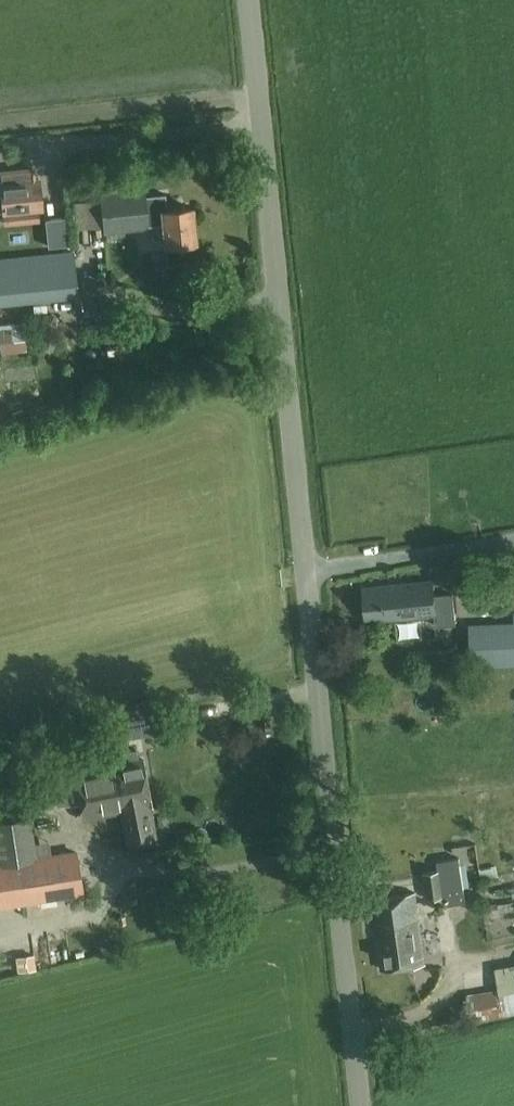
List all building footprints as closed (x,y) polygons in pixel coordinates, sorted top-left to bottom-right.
[(39,179),(34,179),(33,169),(0,172),(0,173),(1,185),(0,185),(0,211),(4,211),(5,224),(38,220),(37,209),(42,209),(39,179)] [(165,193),(144,195),(143,188),(99,192),(104,232),(148,227),(148,224),(164,222),(167,244),(178,243),(181,247),(191,246),(194,241),(195,241),(192,206),(166,208),(165,193)] [(46,219),(48,246),(69,244),(66,217),(46,219)] [(73,251),(0,259),(0,303),(77,295),(73,251)] [(24,320),(0,319),(0,345),(23,346),(24,320)] [(362,586),(365,620),(435,613),(436,624),(454,622),(451,592),(433,594),(431,579),(362,586)] [(469,624),(470,664),(513,662),(513,622),(469,624)] [(165,710),(123,719),(127,737),(169,729),(165,710)] [(118,763),(138,758),(136,749),(116,753),(118,763)] [(123,808),(120,808),(127,840),(153,835),(149,816),(144,817),(141,804),(150,802),(141,758),(138,758),(118,763),(113,764),(123,808)] [(123,808),(113,764),(73,772),(82,816),(120,808),(123,808)] [(31,834),(21,794),(0,800),(0,824),(4,841),(31,834)] [(85,894),(78,849),(0,861),(0,907),(85,894)] [(447,903),(465,899),(457,855),(435,860),(437,869),(423,872),(428,896),(445,893),(447,903)] [(382,969),(425,963),(415,893),(372,899),(382,969)] [(36,969),(34,954),(17,957),(19,971),(36,969)] [(496,967),(504,1014),(513,1013),(513,964),(496,967)] [(461,997),(470,1021),(501,1010),(492,985),(461,997)]
